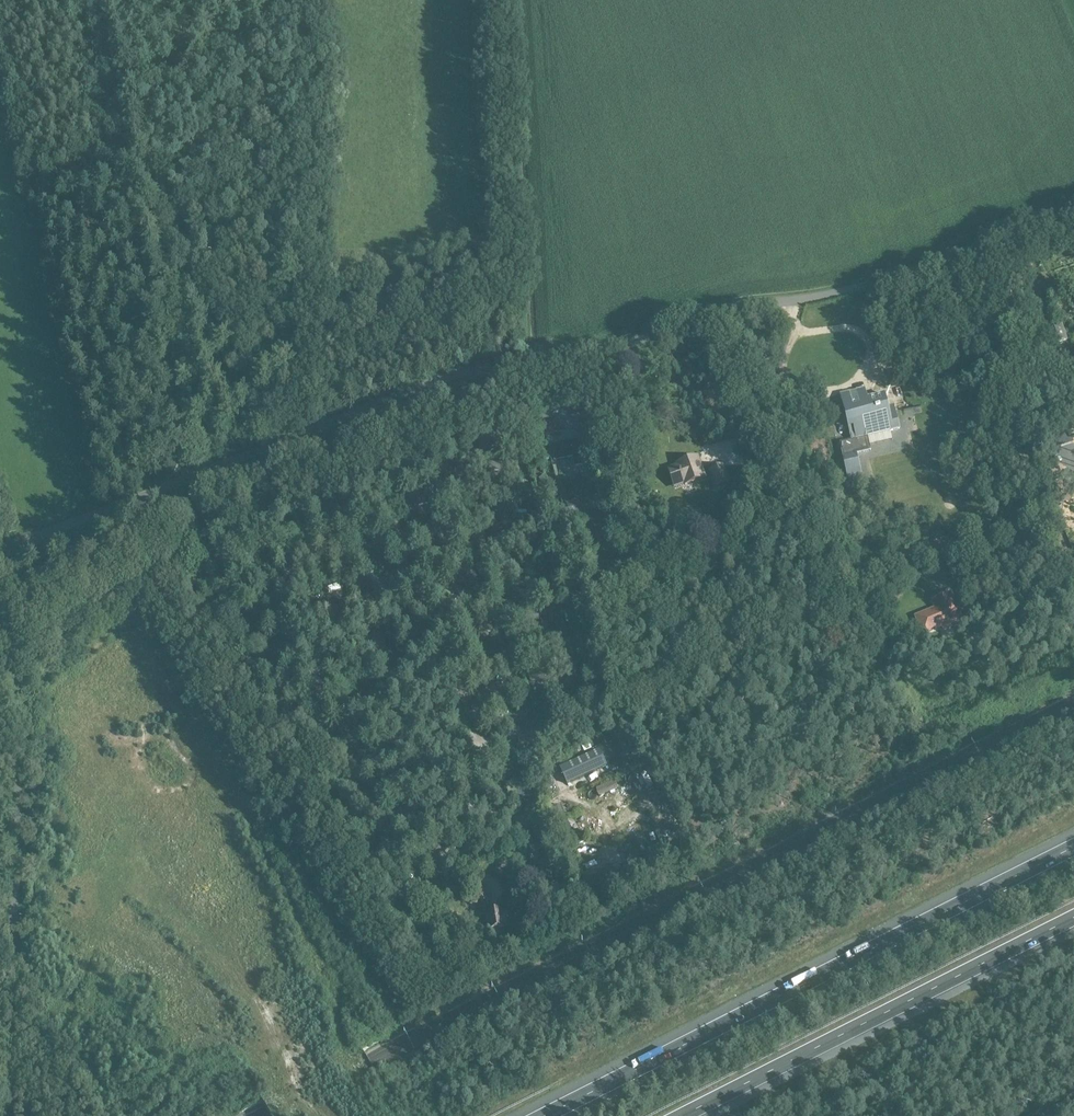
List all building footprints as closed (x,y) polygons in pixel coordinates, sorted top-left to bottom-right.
[(868,437),(900,430),(895,405),(888,407),(885,394),(868,398),(866,388),(840,394),(851,440),(840,442),(849,482),(864,479),(858,453),(871,450),(868,437)] [(901,420),(902,434),(911,433),(910,419),(901,420)] [(684,462),(685,464),(669,470),(675,487),(684,484),(684,485),(704,478),(697,458),(684,462)] [(723,466),(710,471),(716,489),(729,484),(723,466)] [(578,499),(567,503),(571,516),(582,512),(578,499)] [(628,586),(619,588),(621,596),(630,594),(628,586)] [(937,610),(917,619),(924,634),(943,625),(946,631),(955,628),(954,625),(962,622),(962,621),(952,599),(935,606),(937,610)] [(451,645),(443,650),(446,654),(453,650),(451,645)] [(462,664),(459,660),(452,665),(454,669),(462,664)] [(567,784),(606,766),(599,750),(560,768),(567,784)] [(617,805),(624,797),(619,793),(612,801),(617,805)] [(568,819),(562,804),(556,806),(563,821),(568,819)] [(523,849),(504,860),(507,866),(526,855),(523,849)] [(485,890),(479,893),(483,902),(489,899),(485,890)] [(489,930),(506,928),(504,911),(487,915),(489,930)] [(353,1037),(351,1038),(366,1066),(375,1084),(377,1083),(375,1080),(399,1068),(398,1066),(375,1078),(369,1068),(365,1060),(362,1054),(386,1042),(385,1040),(361,1052),(353,1037)] [(256,1086),(254,1087),(262,1102),(237,1115),(238,1115),(240,1115),(263,1104),(265,1110),(269,1115),(271,1115),(256,1086)]
